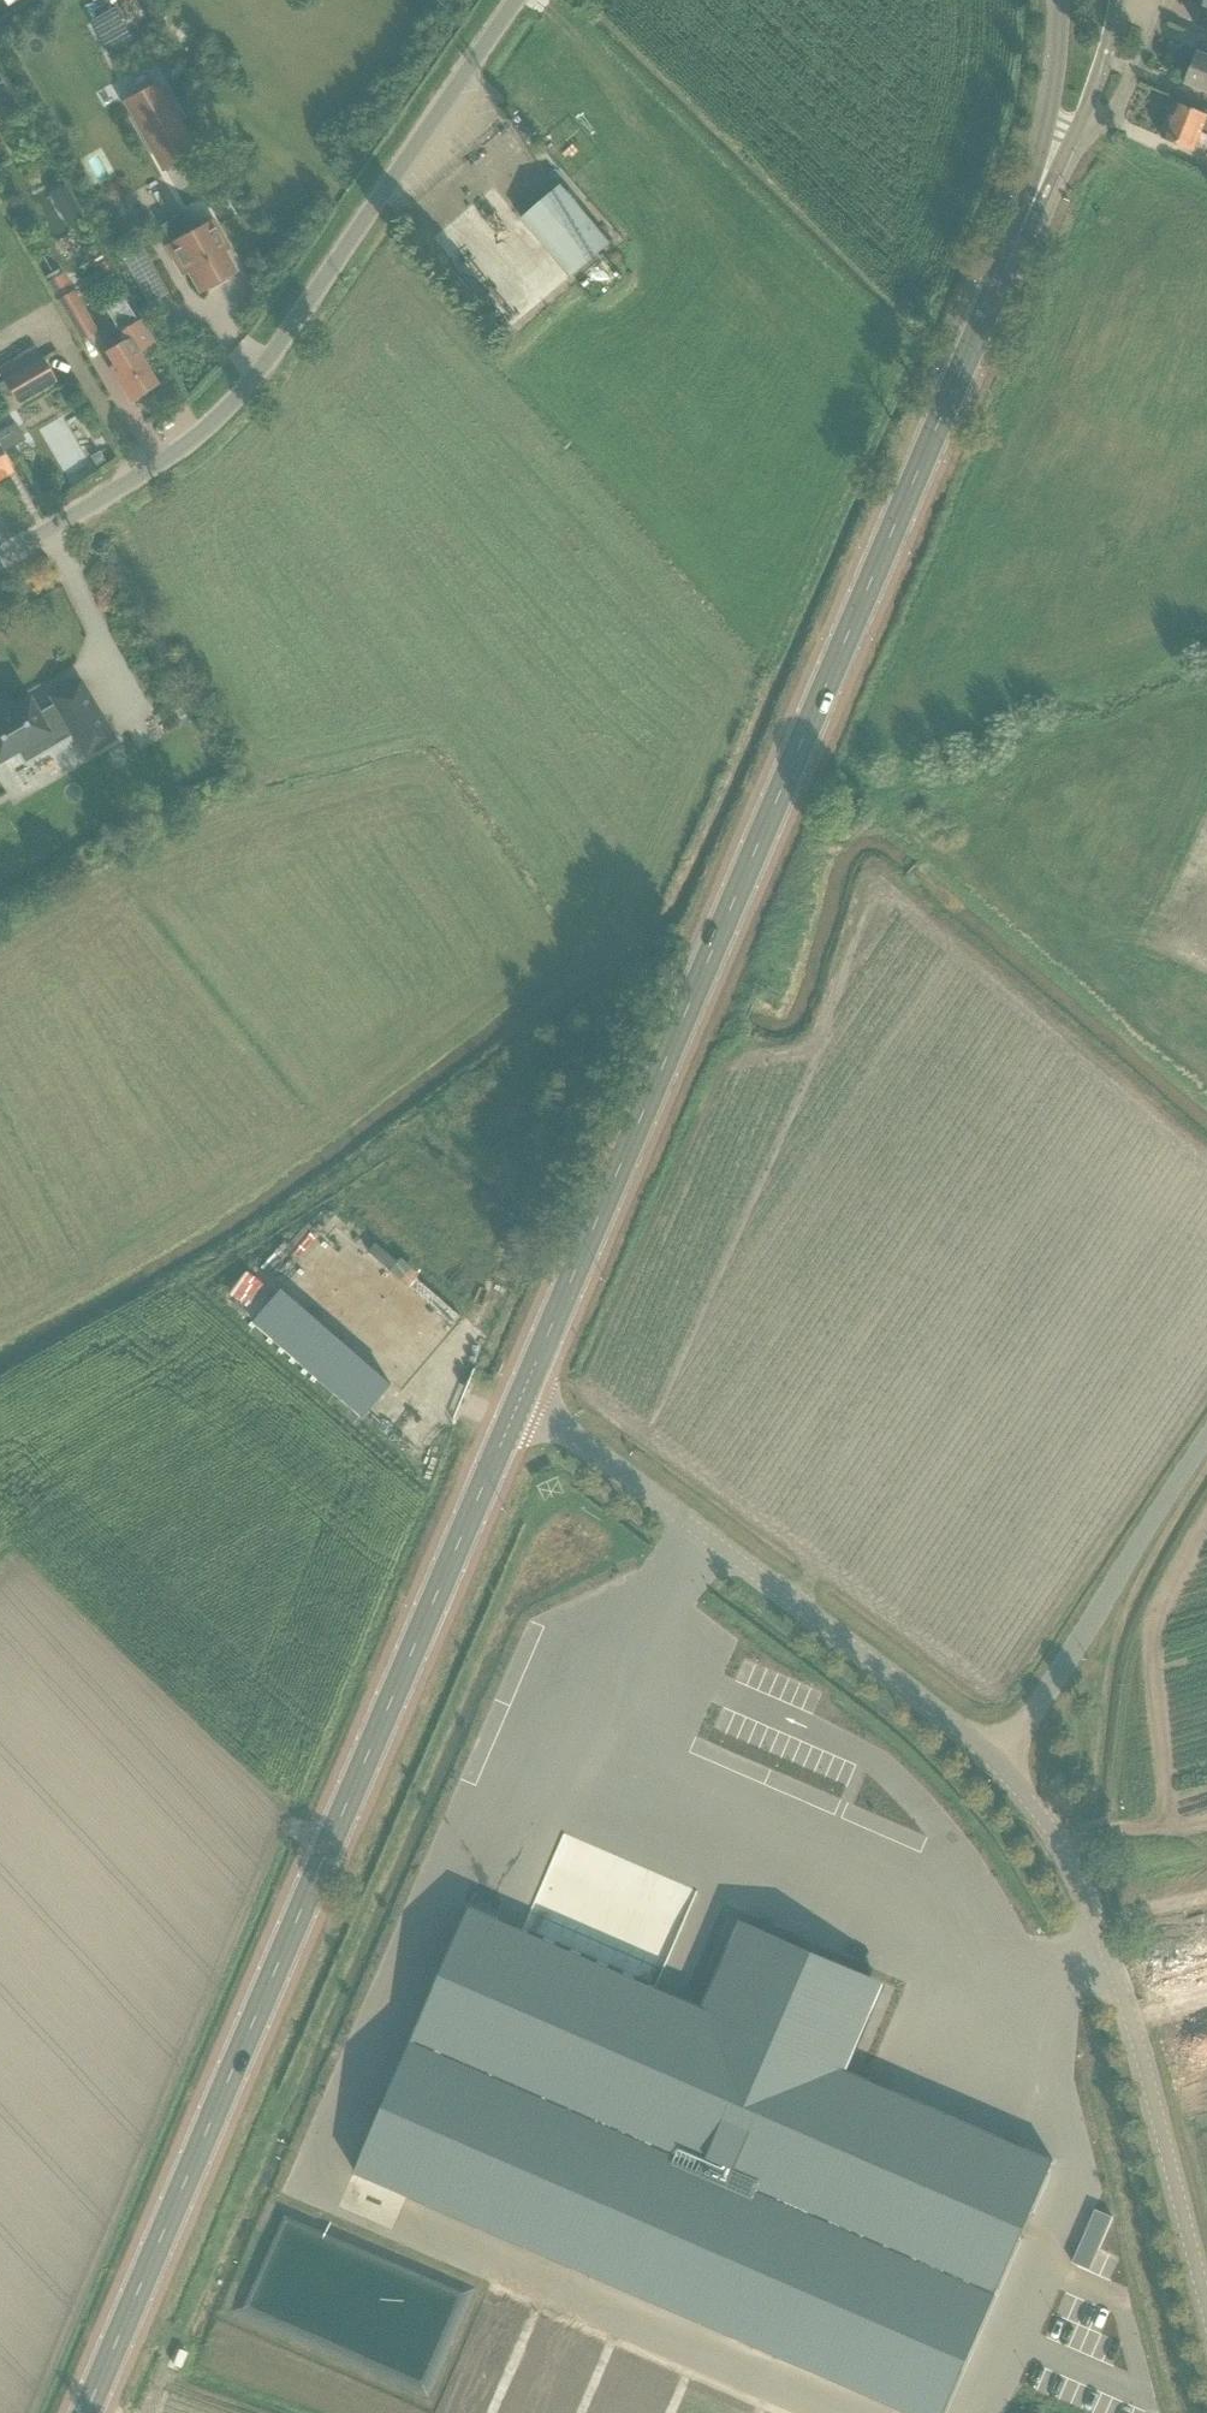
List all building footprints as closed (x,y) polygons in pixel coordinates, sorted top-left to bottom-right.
[(1195,24),(1206,29),(1206,0),(1195,24)] [(108,50),(129,38),(113,10),(92,22),(108,50)] [(1185,83),(1206,92),(1206,56),(1198,52),(1185,83)] [(155,84),(126,101),(164,169),(194,153),(155,84)] [(1184,146),(1194,150),(1194,148),(1206,153),(1206,115),(1176,102),(1162,137),(1184,146)] [(49,191),(58,207),(71,199),(62,184),(49,191)] [(562,187),(523,220),(570,275),(609,242),(562,187)] [(189,210),(160,226),(171,245),(168,247),(183,273),(188,269),(200,290),(233,272),(221,251),(227,248),(212,222),(200,229),(189,210)] [(96,274),(108,267),(99,253),(88,261),(96,274)] [(96,331),(74,292),(62,272),(46,280),(58,301),(80,340),(96,331)] [(138,352),(150,344),(153,343),(140,322),(123,295),(104,307),(125,341),(106,352),(114,366),(110,368),(117,381),(130,401),(157,384),(138,352)] [(15,404),(54,382),(41,358),(0,382),(0,394),(2,397),(9,393),(15,404)] [(99,451),(90,456),(95,466),(104,460),(99,451)] [(0,452),(0,479),(12,472),(0,452)] [(14,751),(23,766),(74,736),(85,755),(113,738),(79,681),(51,698),(54,703),(37,713),(29,700),(11,711),(8,706),(0,711),(0,759),(14,751)] [(281,1288),(253,1321),(361,1416),(390,1383),(281,1288)] [(412,1887),(295,2193),(349,2214),(363,2178),(904,2385),(1007,2115),(769,2024),(800,1946),(665,1894),(635,1973),(412,1887)] [(1197,2122),(1206,2120),(1206,1974),(1161,1985),(1171,2029),(1174,2028),(1197,2122)]
